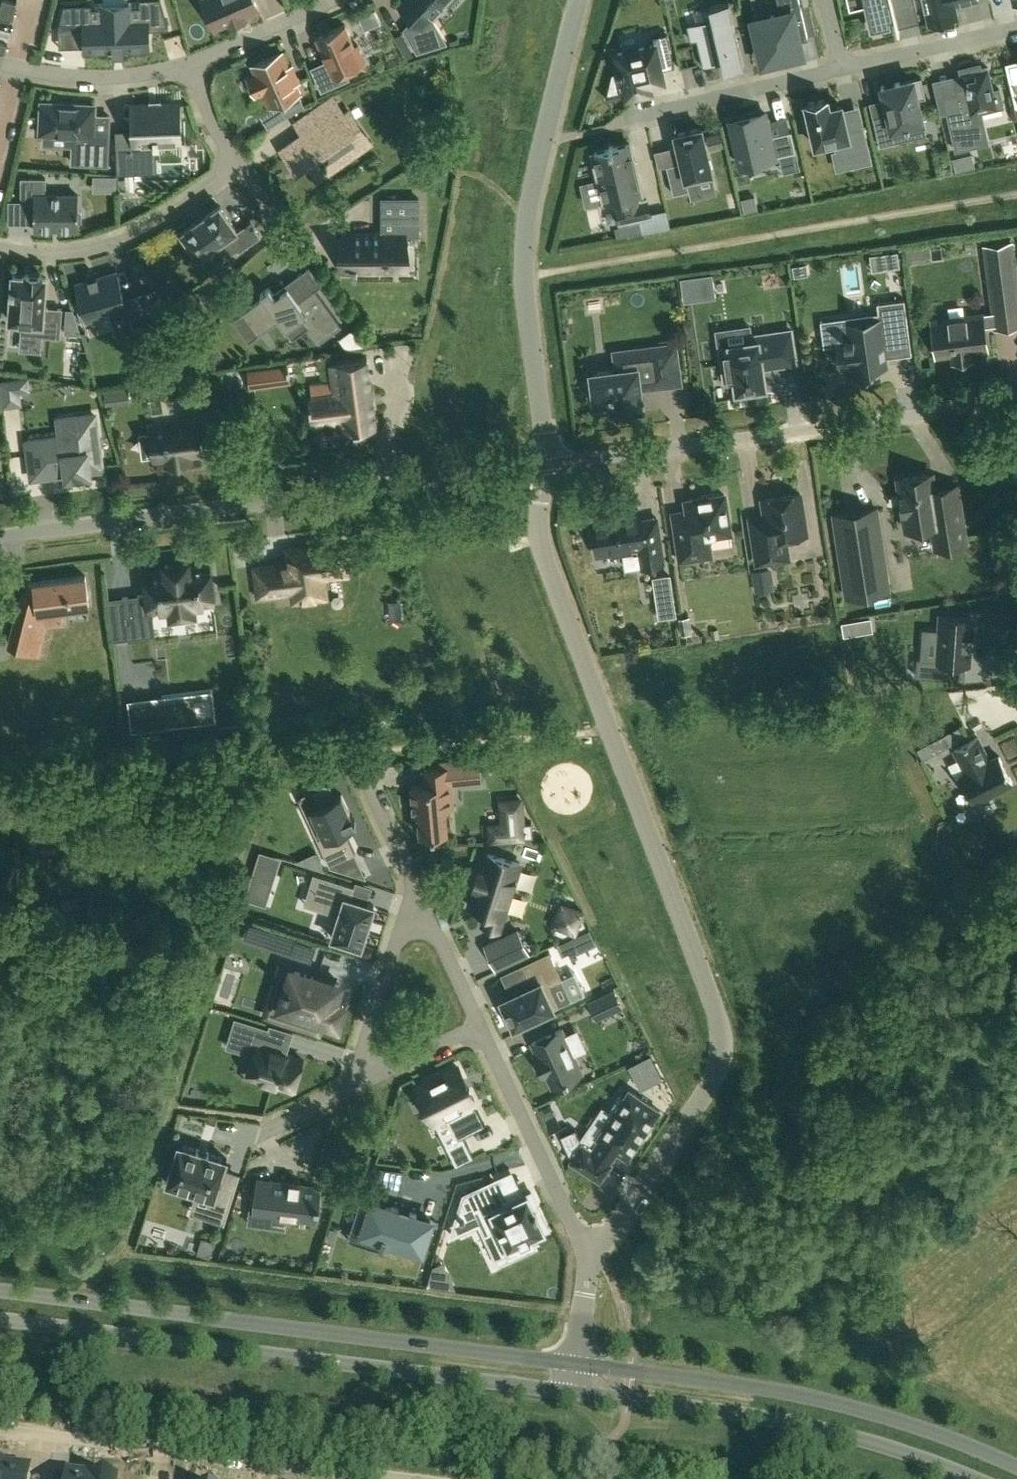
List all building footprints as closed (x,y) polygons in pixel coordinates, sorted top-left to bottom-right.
[(0,8),(0,9),(13,12),(15,3),(4,0),(2,0),(0,8)] [(59,29),(84,28),(84,51),(112,50),(113,54),(124,54),(124,50),(149,49),(148,29),(168,28),(160,0),(140,0),(140,19),(91,21),(91,4),(64,5),(59,29)] [(214,29),(229,22),(230,25),(245,18),(244,16),(258,9),(254,0),(202,0),(214,29)] [(399,5),(414,19),(404,30),(417,52),(436,46),(425,27),(444,6),(442,4),(446,0),(404,0),(399,5)] [(754,20),(756,29),(763,62),(784,57),(801,53),(798,41),(808,38),(801,9),(799,9),(798,2),(799,2),(799,0),(777,0),(780,13),(771,16),(754,20)] [(863,1),(869,25),(890,20),(890,18),(894,17),(898,30),(899,30),(894,9),(909,6),(908,0),(866,0),(863,1)] [(957,17),(954,3),(968,0),(924,0),(929,23),(957,17)] [(709,6),(712,19),(687,25),(691,40),(697,39),(703,66),(722,62),(724,71),(744,66),(729,2),(709,6)] [(0,9),(0,18),(10,21),(13,12),(0,9)] [(345,25),(316,37),(326,61),(311,68),(321,90),(349,78),(346,72),(366,63),(358,44),(354,45),(345,25)] [(622,71),(628,93),(650,88),(648,82),(662,79),(660,69),(674,66),(666,33),(651,36),(653,44),(618,53),(621,66),(616,68),(617,72),(622,71)] [(273,105),(299,93),(295,83),(298,82),(291,66),(288,68),(281,53),(253,65),(257,74),(248,77),(256,96),(265,92),(271,106),(273,105)] [(1008,64),(1016,102),(1016,62),(1008,64)] [(943,97),(956,150),(975,145),(968,114),(1003,106),(999,88),(993,89),(988,67),(981,68),(980,63),(959,67),(964,87),(957,88),(958,93),(943,97)] [(921,76),(895,82),(894,80),(884,83),(884,85),(881,86),(884,98),(869,102),(879,145),(895,141),(892,128),(905,125),(905,128),(910,127),(909,124),(923,121),(918,98),(925,96),(921,76)] [(305,105),(304,104),(299,93),(273,105),(281,119),(304,106),(305,105)] [(355,130),(333,97),(314,110),(322,121),(281,149),(296,171),(313,159),(323,175),(353,154),(343,138),(355,130)] [(827,98),(805,103),(806,108),(801,109),(805,127),(811,125),(815,145),(831,142),(834,141),(839,140),(842,150),(849,149),(852,165),(871,161),(863,125),(847,129),(843,110),(841,105),(829,108),(827,98)] [(160,102),(151,102),(151,101),(149,101),(149,105),(133,105),(134,131),(116,131),(116,130),(115,130),(117,174),(118,174),(118,161),(144,160),(143,140),(154,140),(154,144),(159,143),(159,140),(176,139),(176,141),(177,141),(177,140),(179,139),(177,103),(161,104),(161,100),(160,100),(160,102)] [(63,104),(42,102),(40,134),(73,135),(72,162),(107,164),(108,136),(93,135),(95,105),(74,104),(74,103),(72,103),(72,104),(64,104),(64,103),(63,103),(63,104)] [(757,114),(730,121),(740,165),(796,152),(791,131),(790,131),(770,136),(769,129),(767,120),(765,113),(757,114)] [(713,177),(702,127),(674,134),(681,162),(667,165),(673,194),(689,190),(687,183),(713,177)] [(609,149),(593,153),(604,202),(616,199),(618,207),(617,207),(620,221),(650,214),(647,200),(639,202),(637,194),(641,193),(637,173),(637,172),(635,172),(633,165),(635,165),(635,164),(630,144),(613,148),(612,144),(609,145),(609,149)] [(971,153),(952,158),(955,171),(975,167),(971,153)] [(45,178),(21,178),(21,202),(34,202),(34,227),(78,227),(78,224),(81,220),(81,212),(78,209),(78,195),(45,195),(45,178)] [(126,178),(118,179),(118,190),(126,190),(126,178)] [(740,199),(744,213),(757,210),(754,196),(740,199)] [(404,235),(418,235),(418,198),(382,198),(382,233),(344,233),(344,270),(373,270),(373,255),(385,255),(385,258),(391,258),(391,255),(404,255),(404,235)] [(196,253),(199,256),(228,236),(238,252),(261,236),(250,221),(237,231),(236,230),(237,230),(219,205),(204,216),(204,215),(196,221),(197,221),(181,232),(184,236),(180,239),(192,255),(196,253)] [(627,225),(630,235),(630,236),(643,232),(641,222),(627,225)] [(630,235),(627,225),(615,228),(617,237),(618,238),(630,236),(630,235)] [(984,245),(991,302),(1016,299),(1016,282),(1012,242),(984,245)] [(882,250),(884,266),(900,264),(898,248),(882,250)] [(806,260),(792,262),(794,278),(809,276),(806,260)] [(130,319),(155,312),(148,290),(124,297),(117,272),(97,278),(97,275),(95,276),(96,279),(91,280),(90,277),(88,278),(89,280),(76,284),(81,299),(75,301),(81,322),(83,322),(82,319),(107,312),(108,314),(112,313),(111,310),(126,306),(130,319)] [(22,321),(21,334),(42,336),(59,337),(62,308),(43,307),(46,277),(42,277),(42,275),(25,274),(25,276),(13,275),(12,286),(9,286),(9,291),(12,291),(9,320),(22,321)] [(696,275),(680,277),(684,301),(699,299),(696,275)] [(251,326),(252,325),(259,334),(279,320),(286,329),(301,317),(319,342),(341,326),(314,288),(298,300),(288,287),(275,296),(269,287),(260,294),(263,298),(243,312),(248,319),(246,320),(251,326)] [(854,379),(874,376),(873,368),(887,366),(883,338),(909,334),(904,299),(877,303),(879,319),(847,323),(849,341),(837,342),(840,366),(852,364),(854,379)] [(81,334),(74,309),(68,309),(66,332),(81,334)] [(994,312),(964,316),(965,325),(951,326),(950,318),(931,320),(936,356),(952,354),(953,362),(972,360),(971,351),(987,349),(984,327),(996,325),(994,312)] [(338,340),(346,350),(364,348),(352,330),(338,340)] [(795,362),(791,330),(749,336),(750,341),(722,346),(725,364),(723,365),(725,380),(734,379),(736,391),(739,391),(740,394),(754,392),(753,389),(765,387),(762,365),(771,364),(771,366),(795,362)] [(87,339),(83,340),(89,360),(95,359),(89,338),(87,339)] [(592,380),(587,380),(590,399),(595,398),(595,403),(611,401),(612,411),(642,407),(639,381),(665,378),(661,346),(643,349),(645,360),(617,364),(617,370),(591,373),(592,380)] [(338,363),(340,380),(310,384),(312,396),(308,397),(312,421),(345,416),(346,428),(339,428),(339,430),(376,425),(367,358),(330,363),(330,364),(338,363)] [(1,382),(4,406),(20,404),(18,392),(28,390),(27,379),(1,382)] [(119,403),(117,390),(105,392),(107,405),(119,403)] [(185,424),(151,429),(155,459),(167,457),(168,463),(190,460),(189,454),(201,452),(199,435),(204,435),(205,438),(219,436),(215,404),(183,408),(185,424)] [(47,450),(29,452),(32,477),(67,473),(67,477),(89,474),(88,470),(101,468),(94,415),(59,419),(62,443),(46,445),(47,450)] [(935,489),(932,473),(898,479),(906,529),(932,525),(936,548),(966,543),(957,485),(935,489)] [(702,498),(686,500),(687,510),(672,513),(679,561),(711,556),(708,535),(730,532),(724,495),(720,495),(719,492),(702,495),(702,498)] [(757,563),(773,561),(789,558),(785,537),(806,534),(800,494),(762,499),(765,516),(750,518),(757,563)] [(888,590),(876,508),(834,515),(847,596),(888,590)] [(643,565),(663,562),(657,518),(641,520),(639,510),(592,517),(597,553),(640,547),(643,565)] [(347,573),(346,568),(347,567),(348,565),(349,563),(350,561),(350,559),(350,557),(349,555),(349,553),(348,551),(346,549),(345,548),(343,546),(342,542),(324,544),(321,542),(320,542),(321,545),(313,546),(313,543),(312,544),(309,546),(294,548),(287,549),(289,563),(255,567),(259,595),(293,590),(294,602),(295,602),(325,598),(326,598),(325,593),(323,576),(347,573)] [(149,593),(122,597),(126,622),(152,619),(151,610),(170,608),(171,615),(194,612),(193,605),(213,602),(208,565),(188,568),(187,562),(165,565),(166,571),(146,573),(149,593)] [(752,571),(756,592),(776,589),(772,568),(758,570),(752,571)] [(669,574),(653,577),(656,598),(673,596),(669,574)] [(28,585),(24,602),(25,602),(24,607),(19,606),(8,646),(38,654),(45,626),(39,611),(89,604),(85,576),(28,583),(28,585)] [(937,660),(917,658),(916,675),(944,677),(945,662),(969,663),(972,618),(940,615),(937,660)] [(857,635),(855,621),(841,624),(843,637),(857,635)] [(196,722),(195,721),(192,698),(144,704),(147,728),(196,722)] [(942,736),(929,743),(934,754),(951,745),(952,744),(965,737),(959,727),(946,734),(942,736)] [(990,761),(977,737),(954,749),(967,773),(959,777),(972,802),(1012,781),(999,756),(990,761)] [(424,785),(411,786),(414,814),(418,813),(420,834),(447,831),(445,807),(454,807),(452,784),(456,784),(482,782),(481,770),(480,767),(480,763),(480,757),(453,760),(445,761),(445,766),(422,769),(424,785)] [(319,805),(311,809),(324,836),(318,839),(324,851),(323,851),(330,865),(355,853),(344,830),(343,828),(348,826),(349,828),(356,824),(354,820),(355,820),(355,819),(353,819),(352,816),(353,815),(352,814),(351,815),(341,794),(335,797),(329,782),(316,789),(312,790),(319,805)] [(501,822),(502,837),(530,836),(529,820),(520,821),(519,797),(500,798),(501,822)] [(315,852),(296,860),(323,869),(315,852)] [(483,925),(499,930),(503,916),(520,863),(486,852),(480,871),(478,870),(473,887),(475,887),(469,906),(487,911),(483,925)] [(258,857),(245,898),(265,904),(278,863),(258,857)] [(352,899),(355,887),(313,874),(309,887),(327,892),(321,910),(339,915),(333,935),(332,935),(331,937),(333,938),(334,937),(340,939),(338,944),(355,949),(357,945),(359,945),(359,946),(361,946),(362,944),(361,944),(365,931),(366,931),(369,920),(373,907),(374,905),(372,905),(352,899)] [(563,898),(553,924),(551,928),(561,932),(583,921),(572,902),(563,898)] [(252,923),(248,937),(280,947),(309,956),(313,943),(284,933),(252,923)] [(518,930),(507,935),(517,957),(528,952),(518,930)] [(531,985),(501,999),(503,1003),(499,1004),(508,1025),(512,1023),(514,1026),(560,1005),(550,985),(562,979),(549,952),(521,964),(531,985)] [(285,990),(276,1017),(318,1031),(322,1019),(337,1024),(343,1005),(334,1002),(335,999),(339,984),(332,982),(334,976),(318,971),(316,977),(293,970),(288,985),(285,984),(284,990),(285,990)] [(612,992),(590,1003),(597,1017),(619,1007),(612,992)] [(292,1089),(302,1059),(263,1046),(269,1029),(235,1018),(230,1032),(252,1039),(251,1044),(256,1045),(247,1075),(292,1089)] [(581,1072),(561,1029),(532,1042),(538,1055),(534,1057),(543,1075),(546,1073),(552,1086),(581,1072)] [(475,1102),(457,1066),(416,1087),(434,1123),(447,1116),(458,1138),(485,1125),(474,1103),(475,1102)] [(575,1128),(560,1135),(571,1160),(599,1179),(611,1162),(606,1159),(614,1148),(626,1157),(627,1158),(628,1157),(658,1111),(659,1111),(660,1110),(658,1109),(658,1110),(630,1090),(629,1089),(628,1090),(629,1091),(623,1098),(623,1099),(619,1097),(610,1111),(613,1113),(598,1136),(597,1136),(597,1137),(598,1138),(599,1139),(592,1150),(582,1144),(580,1138),(575,1128)] [(456,1166),(474,1157),(466,1142),(448,1151),(456,1166)] [(206,1217),(223,1222),(238,1176),(222,1172),(226,1161),(227,1159),(225,1158),(209,1154),(210,1153),(196,1149),(195,1149),(180,1144),(178,1143),(178,1145),(178,1146),(167,1180),(166,1182),(168,1183),(213,1197),(206,1217)] [(380,1167),(374,1185),(398,1193),(405,1169),(380,1167)] [(315,1219),(319,1188),(299,1185),(300,1182),(289,1181),(289,1184),(258,1180),(255,1203),(268,1205),(267,1213),(315,1219)] [(463,1197),(456,1219),(479,1209),(489,1230),(484,1232),(496,1258),(510,1251),(512,1256),(536,1245),(531,1236),(548,1228),(538,1207),(535,1209),(527,1193),(505,1203),(494,1180),(480,1187),(481,1189),(463,1197)] [(372,1201),(362,1231),(381,1237),(380,1243),(384,1244),(384,1241),(405,1248),(406,1245),(421,1250),(431,1220),(416,1215),(417,1213),(391,1205),(391,1207),(372,1201)] [(202,1239),(197,1253),(210,1257),(214,1243),(202,1239)] [(443,1261),(432,1266),(426,1285),(456,1289),(443,1261)] [(4,1478),(29,1478),(30,1469),(5,1466),(4,1478)]
